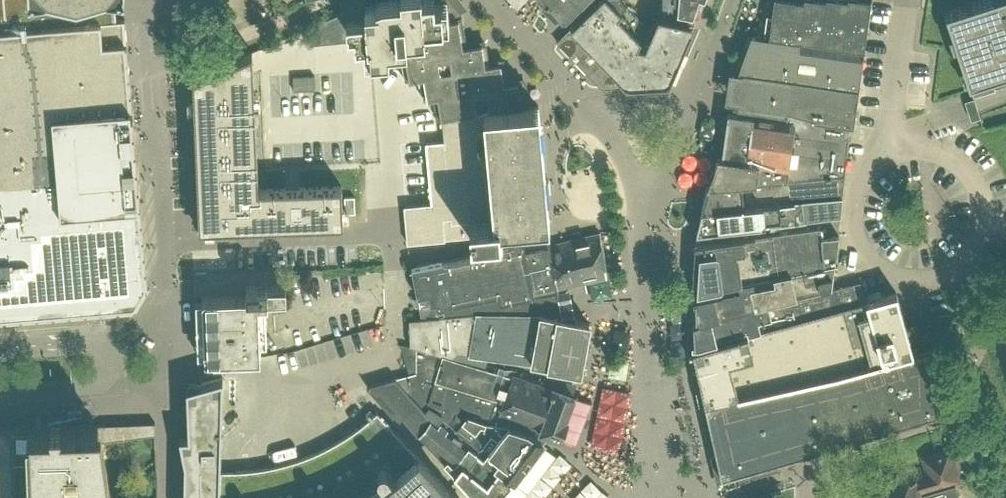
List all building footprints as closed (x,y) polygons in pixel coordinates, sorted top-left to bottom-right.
[(116,307),(135,306),(148,284),(125,18),(116,19),(114,0),(0,0),(0,317),(116,307)] [(364,1),(309,25),(309,28),(310,43),(350,39),(350,38),(370,37),(371,41),(389,39),(388,38),(405,29),(437,11),(440,10),(457,1),(455,0),(370,0),(364,1)] [(562,19),(582,0),(547,0),(546,2),(562,19)] [(645,45),(637,43),(645,24),(641,19),(637,18),(637,15),(625,3),(626,3),(623,0),(596,0),(569,26),(626,83),(645,45)] [(702,0),(662,0),(662,4),(672,7),(672,13),(690,17),(691,18),(697,14),(697,13),(702,0)] [(768,35),(797,39),(863,49),(870,0),(767,0),(754,36),(767,38),(768,35)] [(945,11),(971,90),(972,92),(974,91),(971,81),(1005,70),(1005,0),(978,0),(945,11)] [(645,45),(626,83),(668,81),(693,22),(657,14),(645,45)] [(400,58),(467,45),(461,17),(442,21),(389,49),(390,60),(401,59),(400,58)] [(202,72),(195,132),(198,214),(199,223),(199,227),(204,227),(214,227),(225,226),(343,221),(343,216),(342,207),(342,195),(341,184),(299,186),(285,187),(258,188),(253,71),(252,51),(309,26),(309,25),(241,55),(202,72)] [(863,49),(797,39),(768,35),(767,38),(754,36),(744,66),(743,70),(858,87),(863,49)] [(419,76),(489,63),(485,42),(467,45),(400,58),(401,59),(404,80),(407,79),(414,78),(420,77),(419,76)] [(433,96),(508,82),(504,60),(489,63),(419,76),(420,77),(423,99),(433,97),(433,96)] [(852,123),(858,87),(743,70),(737,107),(794,118),(795,111),(812,116),(811,120),(848,126),(848,123),(852,123)] [(294,91),(315,90),(315,76),(293,77),(294,91)] [(471,111),(529,104),(526,82),(522,79),(508,82),(433,96),(433,97),(437,119),(441,118),(441,116),(471,111)] [(549,227),(538,103),(529,104),(471,111),(441,116),(441,118),(443,141),(426,142),(431,202),(404,205),(408,242),(486,235),(487,243),(503,241),(502,233),(549,227)] [(848,126),(811,120),(812,116),(795,111),(794,118),(737,107),(737,113),(733,112),(730,134),(726,134),(722,156),(718,156),(708,184),(844,172),(848,126)] [(996,127),(996,146),(1005,146),(1005,127),(996,127)] [(702,210),(842,195),(844,172),(708,184),(702,210)] [(355,195),(344,196),(345,212),(355,211),(355,195)] [(842,195),(702,210),(697,232),(765,224),(765,223),(840,213),(842,195)] [(692,293),(834,263),(838,234),(821,236),(820,226),(695,244),(692,293)] [(564,240),(550,244),(551,246),(550,246),(558,279),(563,278),(568,281),(569,284),(569,285),(606,275),(600,231),(564,240)] [(430,303),(436,302),(439,316),(477,313),(541,313),(572,318),(570,310),(561,312),(557,290),(558,290),(558,288),(569,285),(569,284),(568,281),(563,278),(558,279),(550,246),(551,246),(550,244),(548,244),(548,239),(524,245),(523,242),(441,260),(442,260),(412,266),(416,286),(433,287),(433,292),(428,293),(430,303)] [(692,321),(831,286),(834,263),(692,293),(692,321)] [(763,323),(764,328),(865,300),(860,280),(831,288),(828,308),(786,319),(785,317),(763,323)] [(204,358),(260,356),(260,355),(258,302),(268,302),(268,297),(285,296),(285,284),(245,285),(245,295),(202,296),(204,358)] [(693,348),(764,328),(763,323),(785,317),(786,319),(828,308),(831,288),(831,286),(692,321),(693,348)] [(764,328),(693,348),(697,368),(701,368),(708,401),(706,402),(707,403),(709,403),(720,451),(746,466),(752,464),(752,465),(776,457),(777,460),(778,460),(777,457),(935,410),(933,345),(924,347),(918,323),(906,327),(896,291),(865,300),(764,328)] [(589,322),(572,318),(541,313),(477,313),(439,316),(409,319),(410,346),(453,359),(453,358),(457,354),(469,355),(470,353),(533,361),(580,369),(589,322)] [(374,315),(283,341),(288,358),(379,332),(374,315)] [(526,429),(545,437),(548,432),(559,436),(575,443),(592,402),(575,395),(574,394),(573,394),(538,381),(537,384),(512,375),(512,376),(456,359),(453,358),(453,359),(410,346),(402,343),(410,373),(417,371),(420,382),(426,400),(467,414),(487,421),(510,424),(526,429)] [(432,417),(452,433),(478,452),(514,480),(546,437),(545,437),(526,429),(510,424),(487,421),(467,414),(426,400),(420,382),(417,371),(410,373),(395,378),(406,389),(432,417)] [(220,470),(221,445),(223,445),(222,435),(221,435),(223,376),(201,382),(201,381),(188,379),(189,386),(186,387),(188,435),(179,436),(184,461),(184,497),(219,497),(220,470)] [(613,376),(597,376),(596,410),(607,410),(608,390),(613,390),(613,376)] [(432,417),(406,389),(395,378),(367,386),(383,404),(398,421),(402,417),(454,473),(462,462),(467,466),(478,452),(452,433),(432,417)] [(377,411),(376,412),(369,418),(362,423),(354,430),(347,434),(333,443),(319,450),(303,457),(288,461),(274,465),(259,468),(246,469),(233,470),(220,470),(219,497),(458,497),(377,411)] [(606,434),(610,422),(595,418),(592,430),(606,434)] [(99,431),(98,424),(61,425),(61,421),(50,422),(50,425),(0,427),(0,497),(113,497),(99,431)] [(134,436),(135,436),(155,433),(155,421),(130,422),(129,423),(134,436)] [(606,440),(591,440),(591,456),(606,455),(606,440)] [(957,477),(949,448),(924,456),(928,471),(866,490),(868,497),(959,497),(955,483),(953,483),(952,479),(957,477)] [(502,494),(514,480),(478,452),(467,466),(502,494)] [(467,466),(462,462),(454,473),(475,496),(478,497),(498,497),(502,494),(467,466)]
